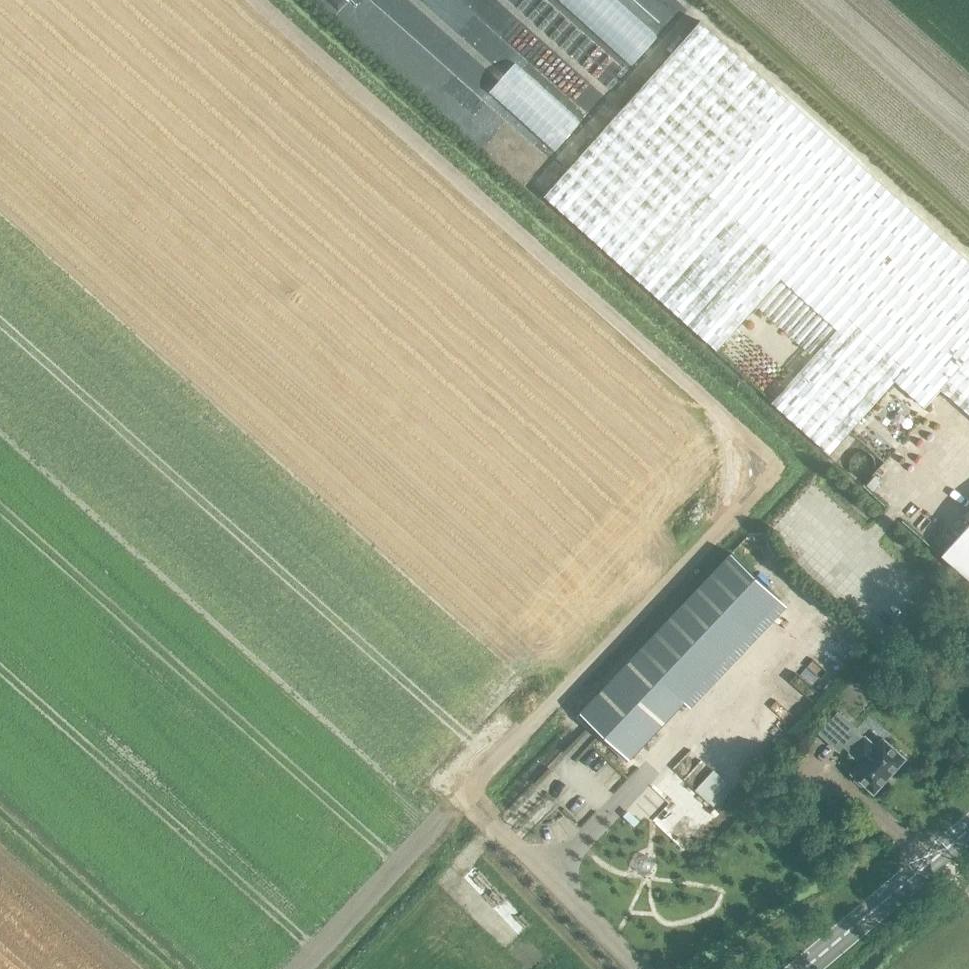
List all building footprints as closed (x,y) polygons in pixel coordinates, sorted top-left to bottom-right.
[(661,33),(624,0),(565,0),(634,62),(661,33)] [(512,20),(522,23),(526,6),(516,4),(512,20)] [(579,27),(551,7),(532,32),(536,34),(532,39),(519,30),(511,42),(543,65),(556,48),(561,52),(579,27)] [(942,390),(968,413),(968,263),(698,26),(545,198),(719,352),(783,281),(839,330),(774,404),(833,456),(898,382),(926,407),(942,390)] [(489,89),(557,148),(583,118),(515,59),(489,89)] [(946,554),(968,574),(968,528),(946,554)] [(582,713),(584,715),(631,759),(700,686),(651,640),(585,710),(582,713)] [(875,793),(906,759),(884,738),(877,746),(867,737),(866,736),(865,737),(857,730),(858,729),(839,712),(821,732),(840,750),(845,744),(852,751),(851,752),(862,763),(854,772),(854,771),(853,772),(854,774),(854,773),(856,775),(856,780),(862,785),(867,785),(874,791),(874,792),(875,793)] [(695,784),(714,765),(705,756),(686,776),(695,784)] [(711,798),(729,777),(716,765),(697,786),(711,798)]
